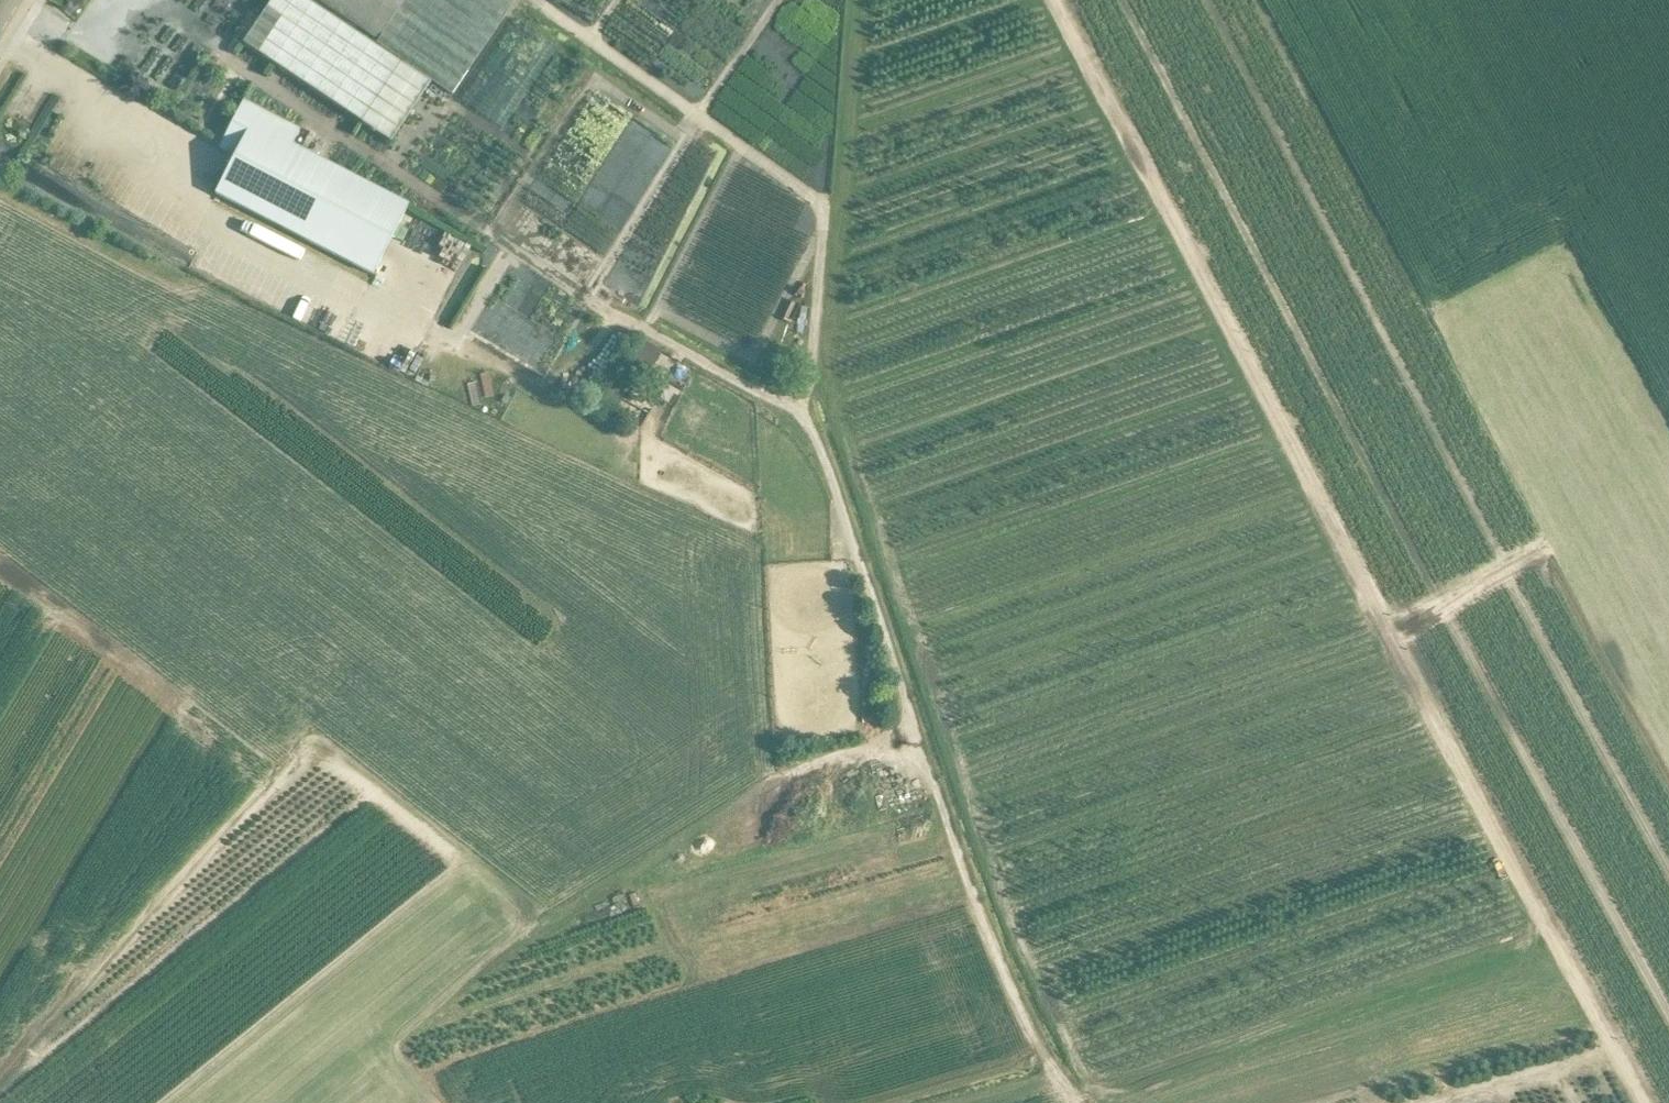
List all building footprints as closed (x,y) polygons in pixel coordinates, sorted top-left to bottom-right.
[(361,123),(401,63),(306,0),(272,0),(243,44),(361,123)] [(452,96),(516,2),(514,0),(312,0),(452,96)] [(215,194),(373,275),(409,205),(291,145),(299,129),(244,100),(219,147),(235,155),(215,194)] [(247,217),(242,229),(303,258),(308,246),(247,217)] [(642,340),(623,372),(637,380),(645,385),(664,352),(655,347),(642,340)]
